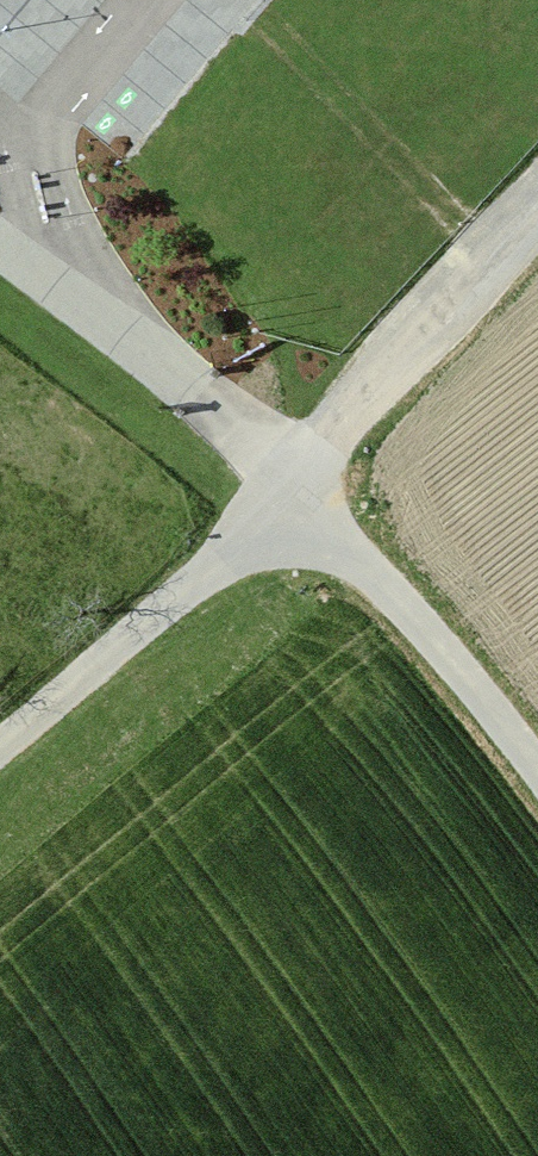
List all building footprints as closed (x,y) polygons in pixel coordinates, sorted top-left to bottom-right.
[(25,81),(59,31),(13,0),(0,0),(0,65),(25,81)]
